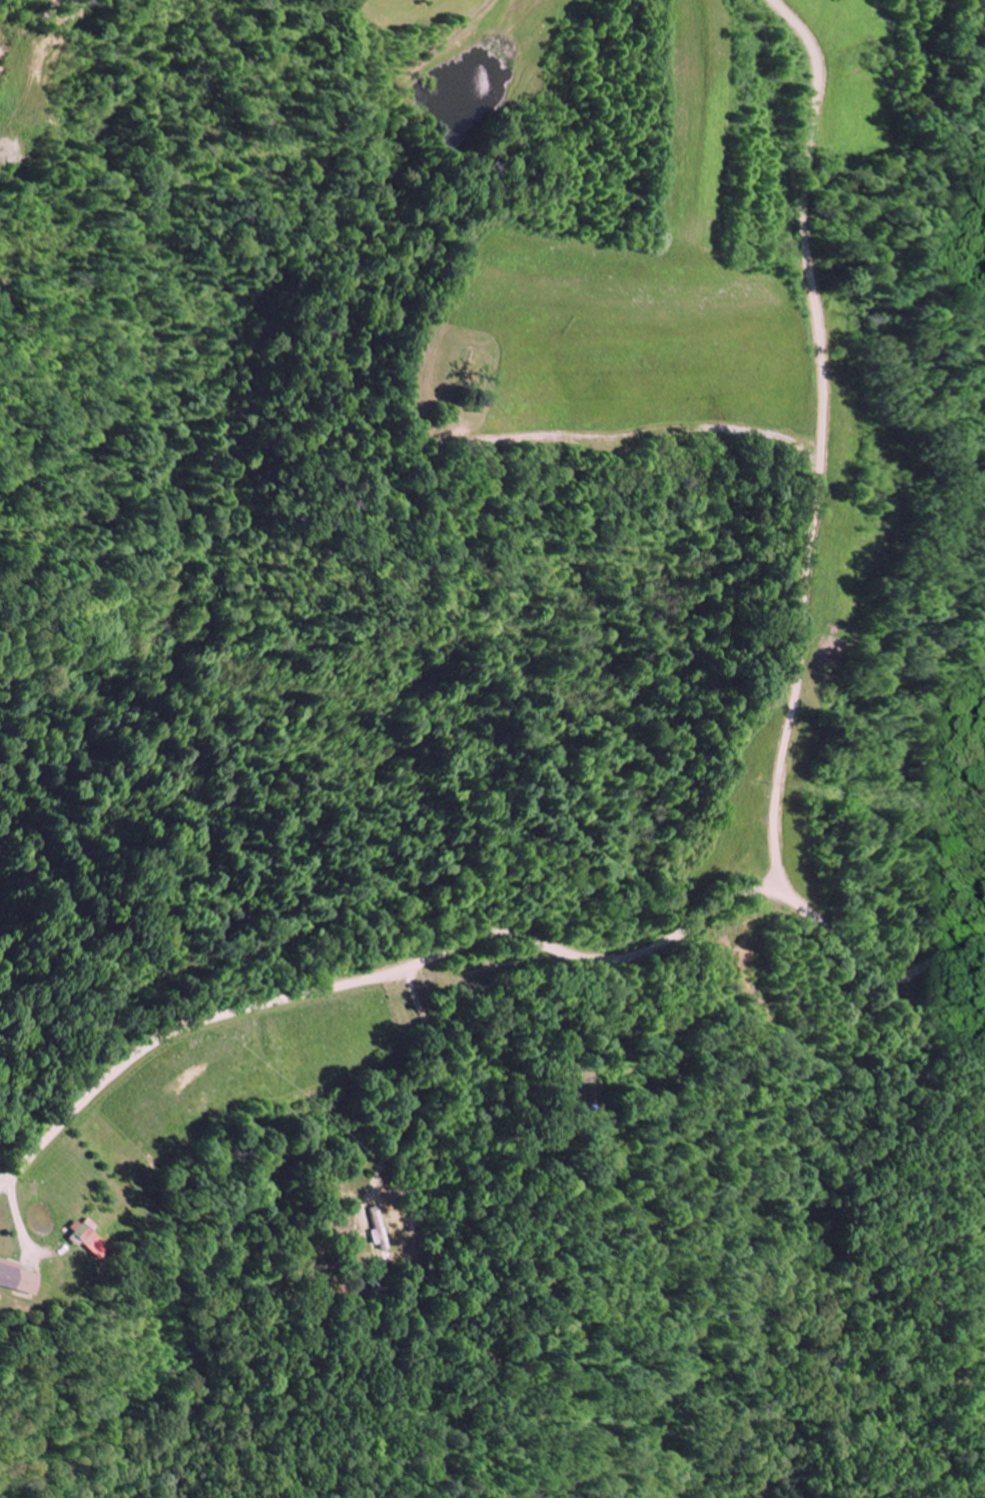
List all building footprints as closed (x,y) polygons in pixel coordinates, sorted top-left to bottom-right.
[(83,1224),(78,1218),(71,1225),(66,1220),(57,1229),(81,1253),(91,1243),(77,1230),(83,1224)] [(25,1274),(0,1265),(0,1289),(18,1295),(25,1274)]
